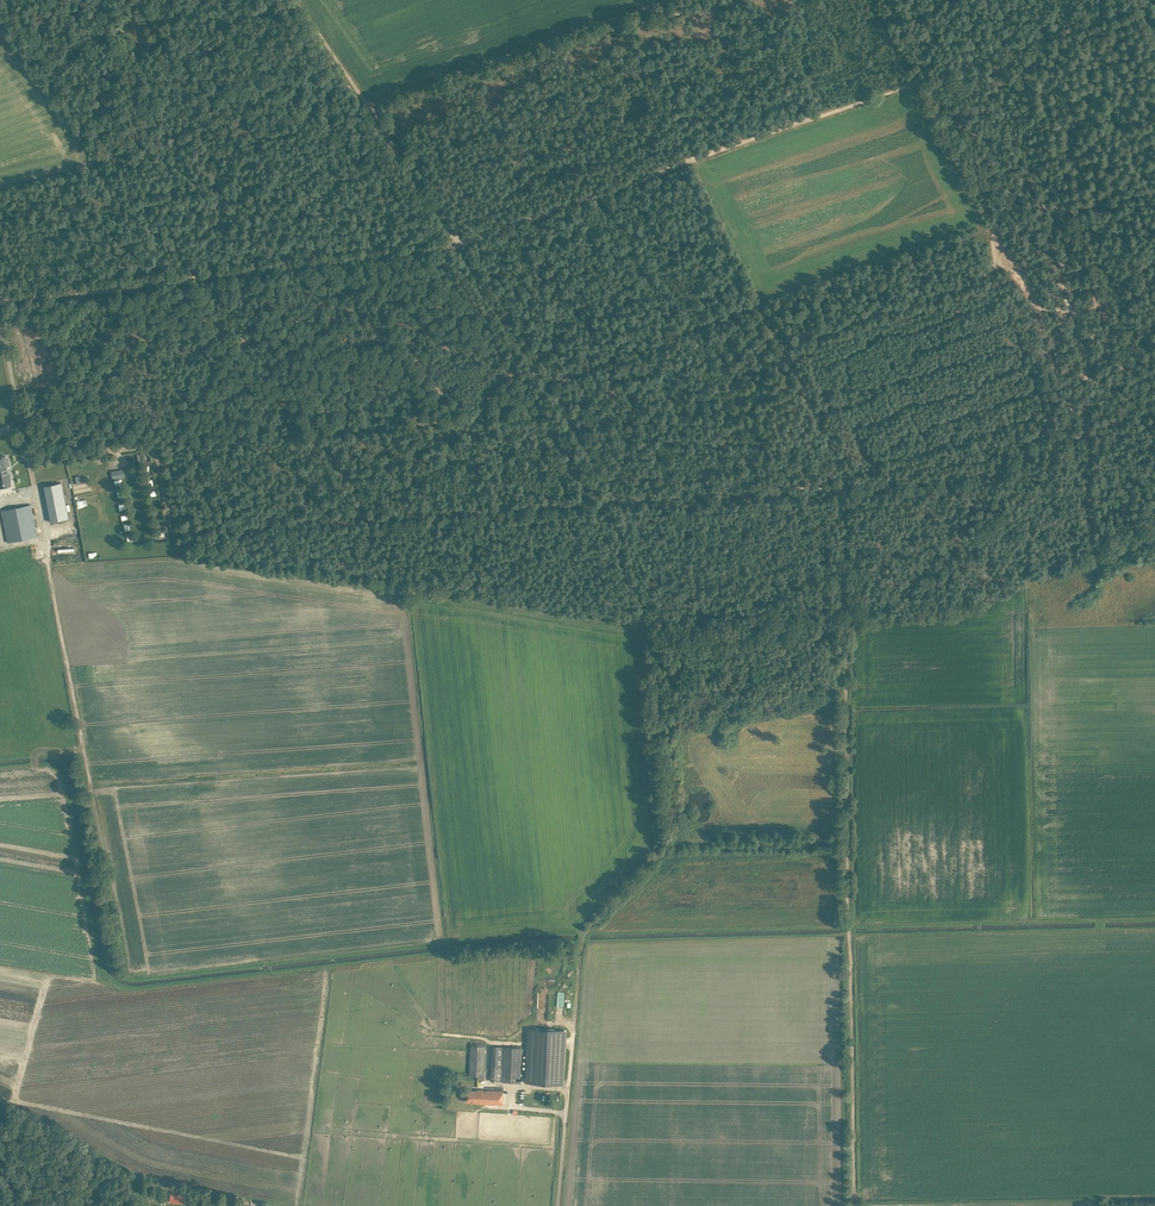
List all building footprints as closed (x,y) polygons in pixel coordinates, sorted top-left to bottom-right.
[(0,456),(0,483),(3,482),(3,483),(5,483),(4,482),(11,481),(9,474),(8,474),(5,455),(0,456)] [(131,468),(116,471),(111,472),(113,479),(132,475),(131,468)] [(44,486),(51,522),(68,518),(61,482),(44,486)] [(0,488),(0,495),(16,492),(15,485),(0,488)] [(82,507),(87,503),(83,497),(77,501),(82,507)] [(2,510),(8,542),(37,536),(35,524),(34,520),(31,505),(2,510)] [(79,513),(79,514),(79,515),(79,516),(79,517),(80,518),(80,519),(80,520),(81,520),(82,521),(83,522),(84,523),(85,523),(86,523),(87,523),(87,524),(88,524),(89,524),(90,523),(91,523),(92,523),(93,522),(94,522),(94,521),(95,521),(95,520),(96,520),(96,519),(97,518),(97,517),(98,516),(98,515),(98,514),(98,513),(97,512),(97,511),(97,510),(96,510),(96,509),(96,508),(95,508),(94,507),(94,506),(93,506),(92,506),(92,505),(91,505),(90,505),(89,505),(88,505),(87,505),(86,505),(85,505),(84,506),(83,506),(82,507),(81,508),(80,509),(80,510),(79,511),(79,512),(79,513)] [(164,531),(153,532),(154,539),(165,537),(164,531)] [(561,1084),(564,1029),(529,1028),(526,1082),(561,1084)] [(477,1079),(483,1080),(485,1045),(470,1045),(468,1075),(477,1076),(477,1079)] [(490,1081),(500,1081),(502,1046),(492,1046),(490,1081)] [(503,1046),(502,1075),(501,1081),(519,1082),(520,1076),(521,1047),(503,1046)] [(476,1103),(481,1103),(502,1104),(502,1090),(477,1089),(477,1090),(466,1090),(465,1101),(476,1101),(476,1103)] [(171,1192),(169,1201),(182,1203),(183,1195),(171,1192)]
